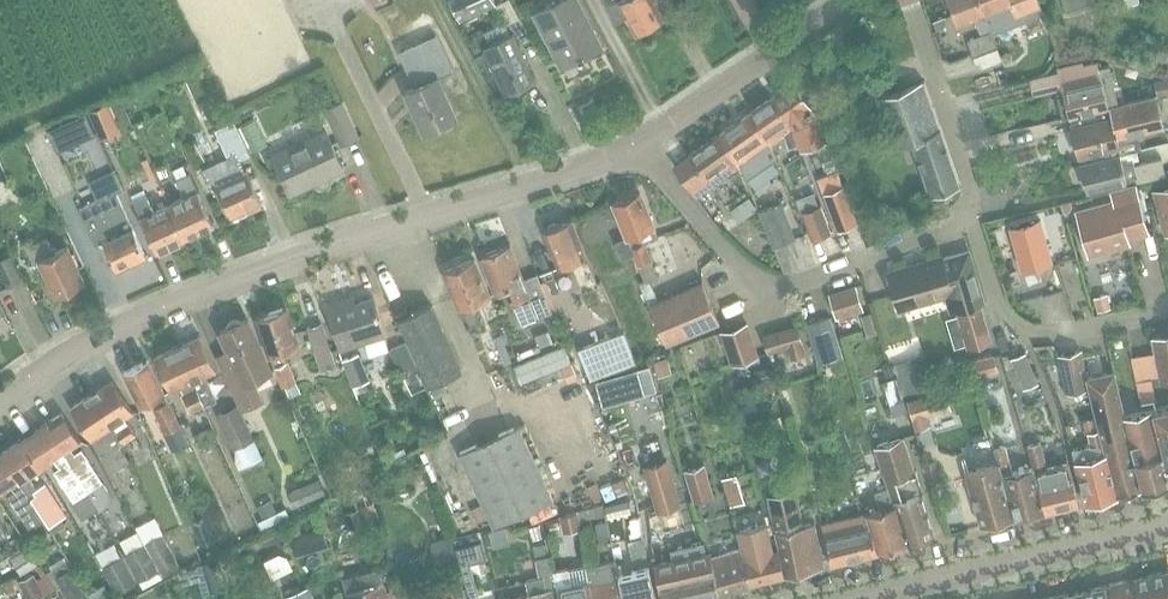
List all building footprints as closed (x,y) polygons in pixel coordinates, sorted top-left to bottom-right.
[(494,0),(451,0),(451,1),(460,19),(496,3),(494,0)] [(601,46),(577,0),(560,0),(535,13),(552,46),(561,42),(571,61),(601,46)] [(616,21),(626,15),(636,32),(663,16),(654,0),(604,0),(616,21)] [(990,28),(979,0),(948,0),(956,21),(976,14),(978,19),(975,20),(979,32),(990,28)] [(990,28),(1041,9),(1038,0),(979,0),(990,28)] [(1097,1),(1096,0),(1065,0),(1068,10),(1097,1)] [(481,13),(488,27),(506,19),(499,5),(481,13)] [(1039,15),(1028,19),(1031,31),(1043,27),(1039,15)] [(943,18),(934,21),(937,29),(946,25),(943,18)] [(505,92),(534,79),(513,33),(510,34),(504,21),(484,30),(490,44),(484,46),(505,92)] [(484,29),(467,36),(474,51),(484,46),(490,44),(484,30),(484,29)] [(990,31),(968,40),(978,68),(1001,59),(990,31)] [(436,34),(400,51),(415,85),(405,90),(424,130),(456,115),(438,77),(453,70),(436,34)] [(1070,115),(1118,104),(1109,65),(1100,68),(1098,61),(1060,70),(1070,115)] [(1155,79),(1159,94),(1167,92),(1167,77),(1155,79)] [(930,192),(960,182),(924,80),(874,98),(890,145),(911,137),(930,192)] [(816,112),(814,110),(794,81),(771,97),(792,128),(798,143),(800,148),(826,138),(816,112)] [(122,96),(120,97),(126,109),(137,104),(132,92),(122,96)] [(1096,159),(1137,149),(1141,148),(1135,123),(1160,117),(1155,95),(1118,104),(1070,115),(1073,125),(1071,126),(1078,155),(1094,152),(1096,159)] [(788,147),(798,143),(792,128),(771,97),(748,112),(769,143),(783,134),(788,147)] [(108,103),(90,111),(102,137),(119,129),(108,103)] [(779,157),(769,143),(748,112),(719,133),(739,164),(748,177),(779,157)] [(237,126),(250,153),(268,144),(255,118),(237,126)] [(250,153),(237,126),(234,121),(215,129),(231,161),(250,153)] [(322,178),(344,168),(326,129),(272,154),(289,189),(320,175),(322,178)] [(696,194),(739,164),(719,133),(674,163),(696,194)] [(1126,182),(1126,180),(1131,179),(1131,178),(1137,177),(1139,182),(1166,175),(1162,157),(1135,164),(1133,159),(1139,158),(1137,149),(1096,159),(1081,162),(1088,191),(1126,182)] [(247,169),(231,176),(224,159),(208,167),(218,188),(230,216),(248,208),(246,203),(259,197),(247,169)] [(839,171),(854,209),(874,202),(860,163),(839,171)] [(184,164),(172,170),(176,178),(187,172),(184,164)] [(169,202),(185,236),(213,224),(189,172),(187,172),(176,178),(184,195),(169,202)] [(1076,210),(1089,254),(1129,243),(1127,237),(1148,232),(1134,185),(1112,192),(1114,200),(1076,210)] [(823,193),(836,229),(856,221),(843,186),(823,193)] [(1154,190),(1165,232),(1167,231),(1167,186),(1154,190)] [(97,199),(78,208),(94,242),(102,238),(116,269),(147,254),(116,190),(97,199)] [(645,242),(658,237),(640,191),(613,202),(638,265),(639,265),(642,273),(655,268),(645,242)] [(185,236),(169,202),(153,209),(145,192),(133,197),(157,249),(185,236)] [(747,195),(737,201),(744,214),(754,208),(747,195)] [(1069,200),(1061,202),(1063,212),(1071,210),(1069,200)] [(759,210),(773,246),(795,237),(781,201),(759,210)] [(811,237),(829,230),(819,201),(801,208),(811,237)] [(571,218),(543,229),(558,267),(572,261),(583,289),(598,283),(571,218)] [(1039,219),(1009,227),(1021,270),(1051,261),(1039,219)] [(55,294),(84,281),(67,245),(54,251),(47,236),(32,243),(30,239),(24,242),(33,261),(39,259),(55,294)] [(509,243),(482,254),(496,290),(510,284),(516,298),(511,300),(519,323),(538,316),(552,311),(546,294),(537,271),(523,277),(509,243)] [(957,311),(980,304),(979,301),(984,299),(969,249),(942,257),(941,256),(888,271),(900,309),(949,293),(954,308),(956,308),(957,311)] [(21,279),(9,256),(0,260),(0,270),(8,286),(21,279)] [(474,257),(444,269),(467,326),(481,320),(474,302),(489,295),(474,257)] [(703,282),(659,300),(651,280),(659,277),(655,268),(642,273),(644,280),(639,282),(650,304),(667,344),(720,322),(703,282)] [(1116,291),(1130,286),(1124,270),(1110,275),(1116,291)] [(856,285),(829,293),(836,318),(863,309),(856,285)] [(877,296),(883,316),(894,313),(888,292),(877,296)] [(1107,292),(1094,295),(1097,308),(1109,305),(1107,292)] [(341,347),(385,333),(374,298),(348,306),(346,300),(328,306),(341,347)] [(10,322),(0,303),(0,327),(10,322)] [(431,303),(399,319),(429,384),(430,384),(444,378),(462,369),(431,303)] [(968,348),(990,341),(980,304),(957,311),(968,348)] [(282,350),(298,344),(286,306),(257,315),(269,352),(283,385),(285,384),(295,379),(282,350)] [(831,316),(806,324),(816,354),(840,347),(831,316)] [(229,349),(216,355),(241,409),(258,401),(253,390),(258,387),(254,378),(271,370),(247,318),(220,330),(229,349)] [(746,321),(720,330),(731,365),(757,356),(746,321)] [(307,327),(320,369),(336,364),(323,322),(307,327)] [(797,325),(764,334),(768,351),(788,345),(791,357),(806,352),(797,325)] [(548,329),(535,334),(540,346),(552,341),(548,329)] [(624,330),(578,347),(590,379),(636,361),(624,330)] [(206,374),(216,369),(200,334),(177,344),(196,386),(202,400),(204,404),(217,398),(206,374)] [(1167,382),(1167,334),(1152,338),(1154,352),(1159,377),(1153,378),(1154,385),(1167,382)] [(1019,351),(1019,335),(999,336),(999,352),(1019,351)] [(391,349),(404,378),(420,371),(406,342),(391,349)] [(191,410),(204,404),(202,400),(196,386),(177,344),(154,355),(170,390),(180,386),(191,410)] [(1081,350),(1059,355),(1067,392),(1089,388),(1081,350)] [(1012,356),(1025,388),(1038,382),(1025,351),(1012,356)] [(1156,400),(1154,385),(1153,378),(1159,377),(1154,352),(1133,356),(1142,403),(1156,400)] [(343,360),(357,397),(373,390),(359,354),(343,360)] [(994,354),(972,360),(976,376),(998,370),(994,354)] [(924,355),(898,363),(908,396),(934,388),(924,355)] [(668,357),(654,361),(659,376),(672,372),(668,357)] [(166,430),(179,424),(147,359),(123,371),(140,405),(151,400),(166,430)] [(571,362),(562,366),(568,379),(577,375),(571,362)] [(638,367),(597,378),(603,402),(644,391),(638,367)] [(1114,371),(1088,377),(1099,430),(1100,430),(1117,495),(1141,488),(1129,438),(1129,435),(1124,419),(1124,416),(1127,415),(1125,408),(1122,409),(1114,371)] [(899,377),(884,381),(891,403),(905,399),(899,377)] [(92,392),(113,424),(134,410),(113,378),(92,392)] [(444,378),(430,384),(436,396),(450,390),(444,378)] [(295,379),(285,384),(290,395),(300,391),(295,379)] [(945,387),(907,398),(916,429),(931,423),(928,414),(951,408),(945,387)] [(124,441),(116,429),(113,424),(92,392),(71,405),(91,437),(102,454),(113,471),(130,460),(119,443),(124,441)] [(238,405),(218,414),(233,447),(247,440),(253,438),(238,405)] [(1152,409),(1156,427),(1167,473),(1167,405),(1152,409)] [(1167,482),(1167,473),(1156,427),(1152,409),(1127,415),(1124,416),(1124,419),(1129,435),(1141,488),(1167,482)] [(63,410),(43,423),(98,506),(113,497),(102,481),(82,449),(75,453),(70,447),(82,439),(63,410)] [(271,443),(282,437),(270,418),(260,424),(271,443)] [(116,429),(124,441),(135,433),(128,422),(116,429)] [(98,506),(43,423),(24,436),(43,464),(53,458),(59,467),(54,471),(73,500),(84,515),(98,506)] [(166,430),(164,431),(173,448),(188,441),(179,424),(166,430)] [(519,424),(459,452),(494,526),(553,499),(519,424)] [(1086,503),(1117,495),(1100,430),(1099,430),(1088,433),(1091,445),(1072,449),(1078,471),(1086,503)] [(889,488),(907,544),(935,536),(921,492),(923,492),(917,472),(915,473),(904,436),(876,445),(889,488)] [(247,440),(233,447),(234,459),(237,467),(262,456),(253,438),(247,440)] [(65,523),(61,516),(64,514),(44,483),(36,488),(27,475),(38,467),(20,439),(1,451),(30,496),(44,519),(44,518),(48,524),(53,531),(65,523)] [(1033,467),(1045,513),(1079,505),(1069,463),(1044,469),(1043,464),(1046,463),(1041,442),(1028,446),(1033,467)] [(1045,513),(1033,467),(1014,472),(1007,446),(1004,447),(1003,445),(996,447),(1015,518),(1015,520),(1045,513)] [(981,526),(1015,518),(996,447),(995,448),(998,461),(966,470),(981,526)] [(44,519),(30,496),(1,451),(0,451),(0,492),(11,485),(15,491),(9,495),(30,528),(44,519)] [(658,511),(679,506),(666,460),(645,466),(658,511)] [(714,494),(705,462),(684,468),(693,500),(714,494)] [(848,469),(836,472),(839,484),(851,481),(848,469)] [(744,501),(735,473),(722,477),(731,505),(744,501)] [(319,477),(288,491),(295,507),(326,493),(319,477)] [(877,552),(907,544),(889,488),(874,492),(880,511),(866,515),(866,513),(864,513),(877,552)] [(786,576),(824,566),(814,521),(803,524),(795,489),(768,496),(780,550),(786,576)] [(363,522),(379,517),(373,501),(366,504),(361,490),(352,493),(357,507),(363,522)] [(174,498),(133,517),(140,531),(181,512),(174,498)] [(270,500),(256,506),(260,515),(274,508),(270,500)] [(605,504),(590,508),(592,518),(607,514),(605,504)] [(286,507),(259,520),(263,528),(279,520),(289,515),(286,507)] [(357,507),(344,512),(350,527),(363,522),(357,507)] [(651,511),(639,514),(643,535),(657,532),(651,511)] [(576,512),(560,516),(564,532),(580,529),(576,512)] [(831,564),(877,552),(864,513),(822,522),(831,564)] [(201,543),(214,538),(205,515),(192,521),(201,543)] [(637,516),(627,517),(630,536),(640,535),(637,516)] [(609,521),(594,523),(598,542),(612,540),(609,521)] [(772,551),(770,542),(765,522),(737,529),(742,549),(740,549),(748,585),(784,576),(778,550),(772,551)] [(296,554),(328,545),(323,527),(291,536),(296,554)] [(144,543),(163,578),(180,569),(176,561),(177,560),(163,533),(144,543)] [(452,535),(431,540),(438,564),(459,559),(452,535)] [(633,559),(647,555),(642,537),(628,540),(633,559)] [(142,588),(163,578),(144,543),(125,553),(142,588)] [(27,547),(10,557),(21,574),(37,564),(27,547)] [(718,593),(748,585),(740,549),(712,557),(711,552),(709,553),(718,593)] [(280,552),(265,560),(273,577),(278,574),(293,568),(288,555),(280,552)] [(718,593),(709,553),(654,565),(662,598),(692,598),(718,593)] [(548,555),(536,558),(543,591),(529,595),(530,598),(559,598),(548,555)] [(572,586),(568,567),(552,569),(549,555),(548,555),(559,598),(592,598),(588,582),(572,586)] [(103,566),(116,594),(135,585),(123,557),(103,566)] [(615,559),(585,565),(588,582),(592,598),(624,598),(615,559)] [(616,562),(615,559),(624,598),(656,598),(649,568),(626,574),(622,560),(616,562)] [(216,561),(178,574),(182,584),(197,579),(202,594),(225,587),(216,561)] [(68,598),(87,598),(66,562),(48,573),(56,588),(61,586),(68,598)] [(379,568),(342,577),(348,598),(388,598),(379,568)] [(1167,571),(1135,577),(1140,598),(1167,598),(1167,575),(1167,571)] [(41,595),(33,574),(21,579),(29,598),(31,598),(41,595)] [(1135,577),(1106,584),(1108,598),(1140,598),(1135,577)] [(92,598),(112,598),(116,596),(109,583),(89,593),(92,598)] [(1106,584),(1038,598),(1108,598),(1106,584)] [(286,594),(288,598),(314,598),(308,585),(286,594)]
